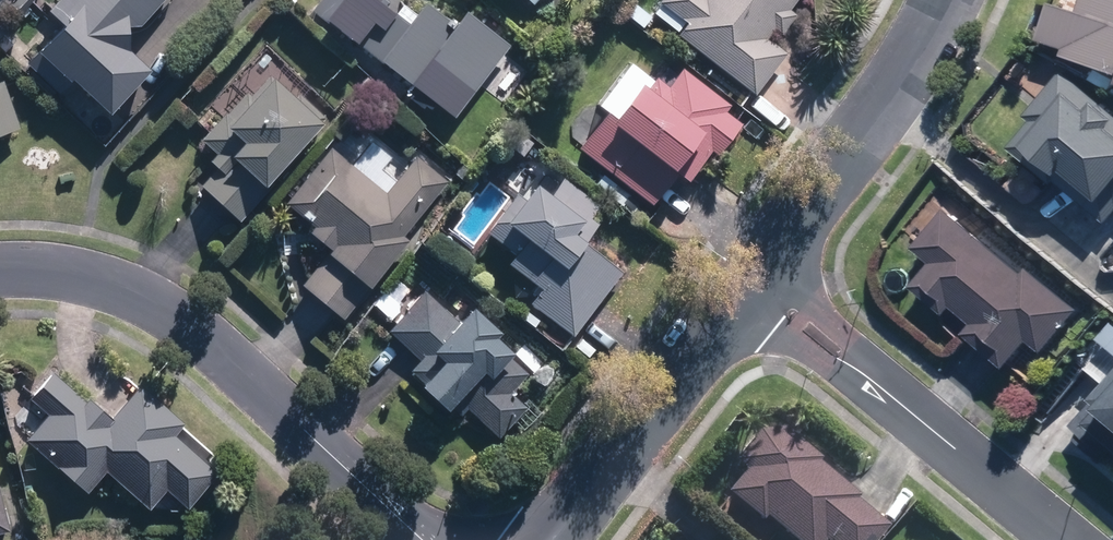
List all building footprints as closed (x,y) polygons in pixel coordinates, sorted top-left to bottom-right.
[(45,12),(60,26),(45,42),(118,111),(163,64),(140,41),(140,29),(168,0),(56,0),(45,12)] [(471,97),(480,85),(505,103),(531,68),(458,14),(450,25),(419,2),(401,26),(379,10),(385,2),(383,0),(321,0),(309,16),(440,114),(446,105),(452,109),(464,92),(471,97)] [(526,9),(535,0),(516,0),(526,9)] [(752,95),(781,53),(763,41),(769,33),(776,38),(792,15),(788,13),(796,0),(656,0),(645,15),(671,33),(668,37),(752,95)] [(1058,8),(1046,4),(1033,43),(1060,53),(1058,58),(1112,77),(1112,0),(1061,0),(1058,8)] [(663,89),(631,62),(597,107),(606,114),(601,121),(597,117),(570,153),(645,210),(669,177),(681,186),(705,154),(712,160),(743,119),(677,70),(663,89)] [(1059,73),(1023,116),(1033,124),(1009,153),(1053,189),(1056,184),(1107,226),(1112,218),(1112,118),(1059,73)] [(24,123),(6,75),(0,77),(0,131),(24,123)] [(258,76),(194,144),(210,159),(203,166),(209,173),(195,188),(233,223),(331,118),(306,95),(293,108),(258,76)] [(383,193),(327,148),(277,209),(303,230),(298,236),(307,243),(279,279),(339,326),(406,243),(400,239),(446,181),(414,155),(383,193)] [(549,191),(527,175),(482,236),(509,256),(500,269),(533,294),(524,307),(567,339),(616,274),(578,245),(603,212),(558,179),(549,191)] [(1018,274),(946,211),(943,209),(908,249),(927,265),(907,288),(941,317),(949,308),(968,324),(961,333),(1003,369),(1027,342),(1039,353),(1076,310),(1025,266),(1018,274)] [(417,297),(396,279),(371,307),(391,325),(384,333),(416,361),(404,375),(416,385),(408,393),(435,417),(444,407),(456,418),(463,411),(494,439),(501,430),(504,432),(525,409),(508,394),(525,376),(487,342),(492,335),(465,311),(454,324),(420,293),(417,297)] [(91,394),(57,368),(36,393),(55,410),(34,434),(94,487),(113,465),(157,504),(174,485),(195,504),(223,472),(177,432),(189,418),(146,381),(120,410),(95,389),(91,394)] [(887,528),(852,499),(855,496),(816,463),(821,457),(771,416),(768,413),(730,460),(743,471),(722,497),(754,523),(758,519),(784,539),(877,539),(887,528)] [(15,528),(0,467),(0,532),(15,528)]
